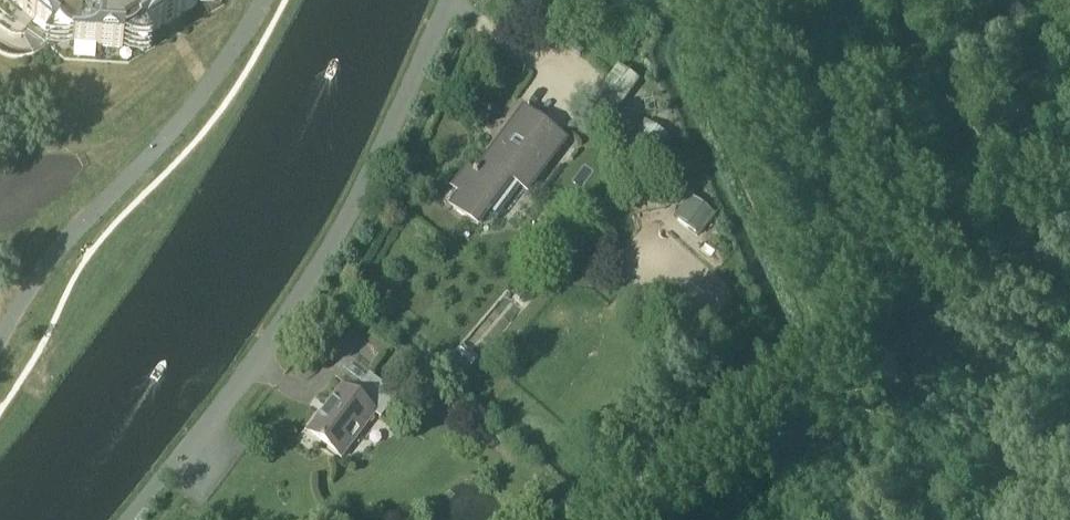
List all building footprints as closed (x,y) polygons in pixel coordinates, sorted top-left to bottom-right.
[(63,61),(128,65),(223,6),(220,0),(0,0),(0,11),(63,61)] [(571,49),(570,51),(578,57),(580,55),(584,49),(575,43),(571,49)] [(638,83),(616,68),(596,97),(617,112),(638,83)] [(458,193),(448,207),(476,228),(488,213),(496,220),(520,189),(525,193),(564,142),(546,129),(521,110),(520,111),(472,174),(465,169),(451,187),(458,193)] [(668,140),(641,120),(625,143),(652,162),(668,140)] [(708,212),(686,196),(671,217),(693,233),(708,212)] [(460,345),(452,353),(469,368),(477,360),(460,345)] [(368,376),(366,378),(351,397),(340,388),(305,433),(339,459),(373,415),(379,420),(396,397),(368,376)]
